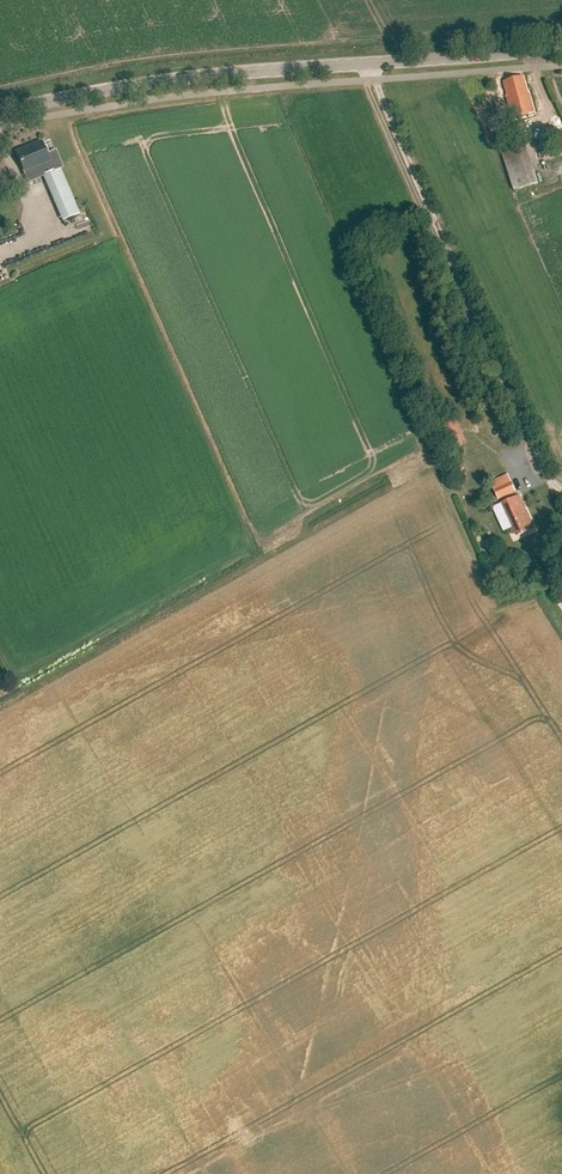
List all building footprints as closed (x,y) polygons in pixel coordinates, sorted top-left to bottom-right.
[(513,120),(535,114),(529,93),(527,94),(523,78),(505,83),(509,96),(507,97),(513,120)] [(49,161),(41,141),(30,146),(31,147),(26,149),(26,148),(16,152),(24,171),(41,165),(45,175),(60,169),(60,170),(63,168),(58,157),(49,161)] [(539,186),(526,143),(501,151),(514,194),(539,186)] [(58,171),(44,176),(58,210),(72,205),(58,171)] [(448,423),(441,426),(451,449),(458,446),(448,423)] [(494,490),(498,500),(515,492),(511,482),(494,490)] [(516,532),(518,536),(535,529),(520,496),(500,505),(513,534),(516,532)]
